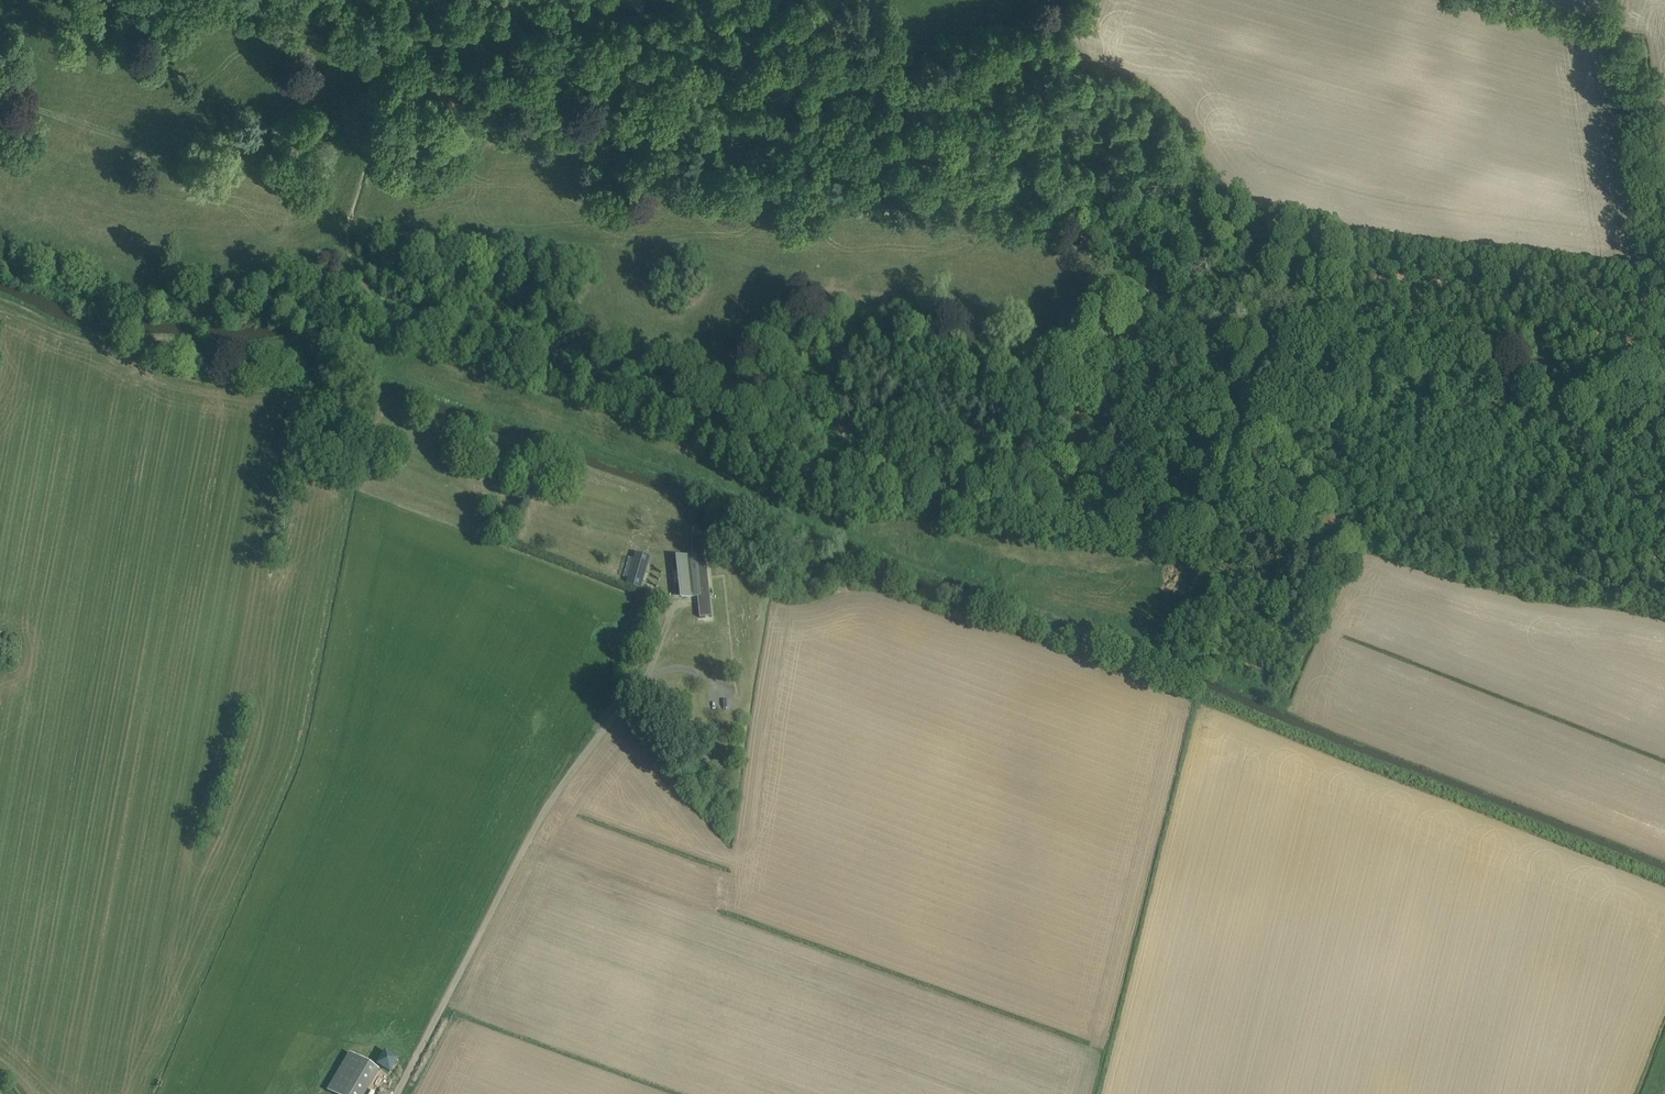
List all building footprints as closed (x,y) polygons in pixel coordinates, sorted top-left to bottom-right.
[(688,557),(677,559),(681,597),(692,596),(694,595),(697,595),(699,618),(712,616),(704,541),(691,542),(693,557),(688,558),(688,557)] [(636,553),(627,585),(641,589),(650,557),(636,553)] [(327,1091),(332,1093),(364,1093),(378,1070),(350,1053),(327,1091)]
